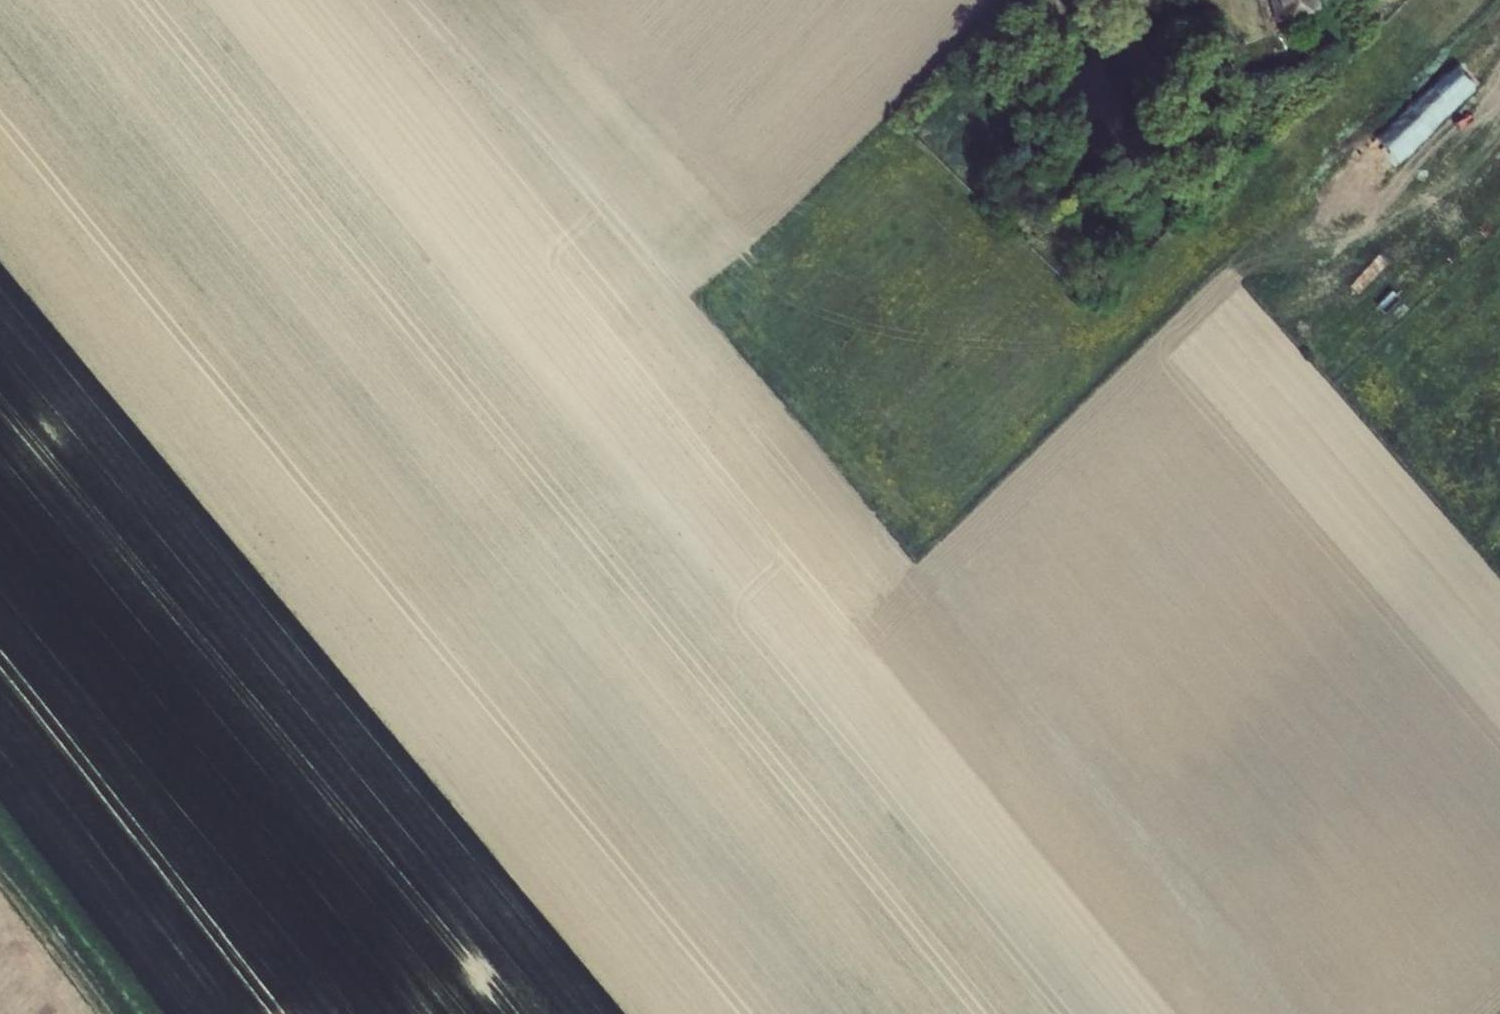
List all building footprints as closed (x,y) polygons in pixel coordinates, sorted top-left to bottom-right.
[(1276,22),(1288,18),(1289,20),(1314,12),(1314,11),(1326,7),(1324,0),(1270,0),(1276,22)]
